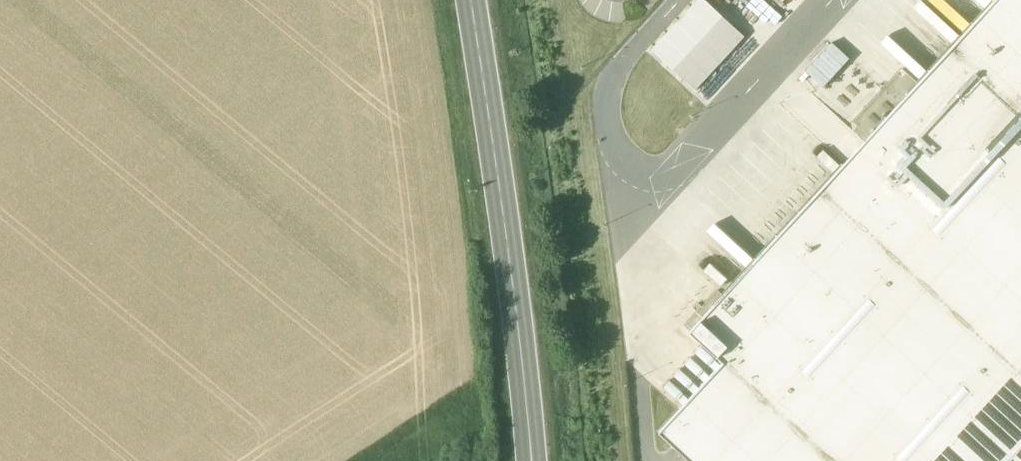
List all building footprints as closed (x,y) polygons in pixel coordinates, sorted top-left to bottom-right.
[(745,35),(705,0),(693,0),(648,50),(694,91),(745,35)] [(660,432),(691,460),(1020,460),(1020,0),(996,0),(690,332),(724,362),(660,432)] [(823,87),(853,55),(861,62),(871,52),(842,25),(803,68),(823,87)] [(762,202),(744,223),(760,238),(779,217),(762,202)] [(675,377),(688,387),(711,355),(698,346),(675,377)]
